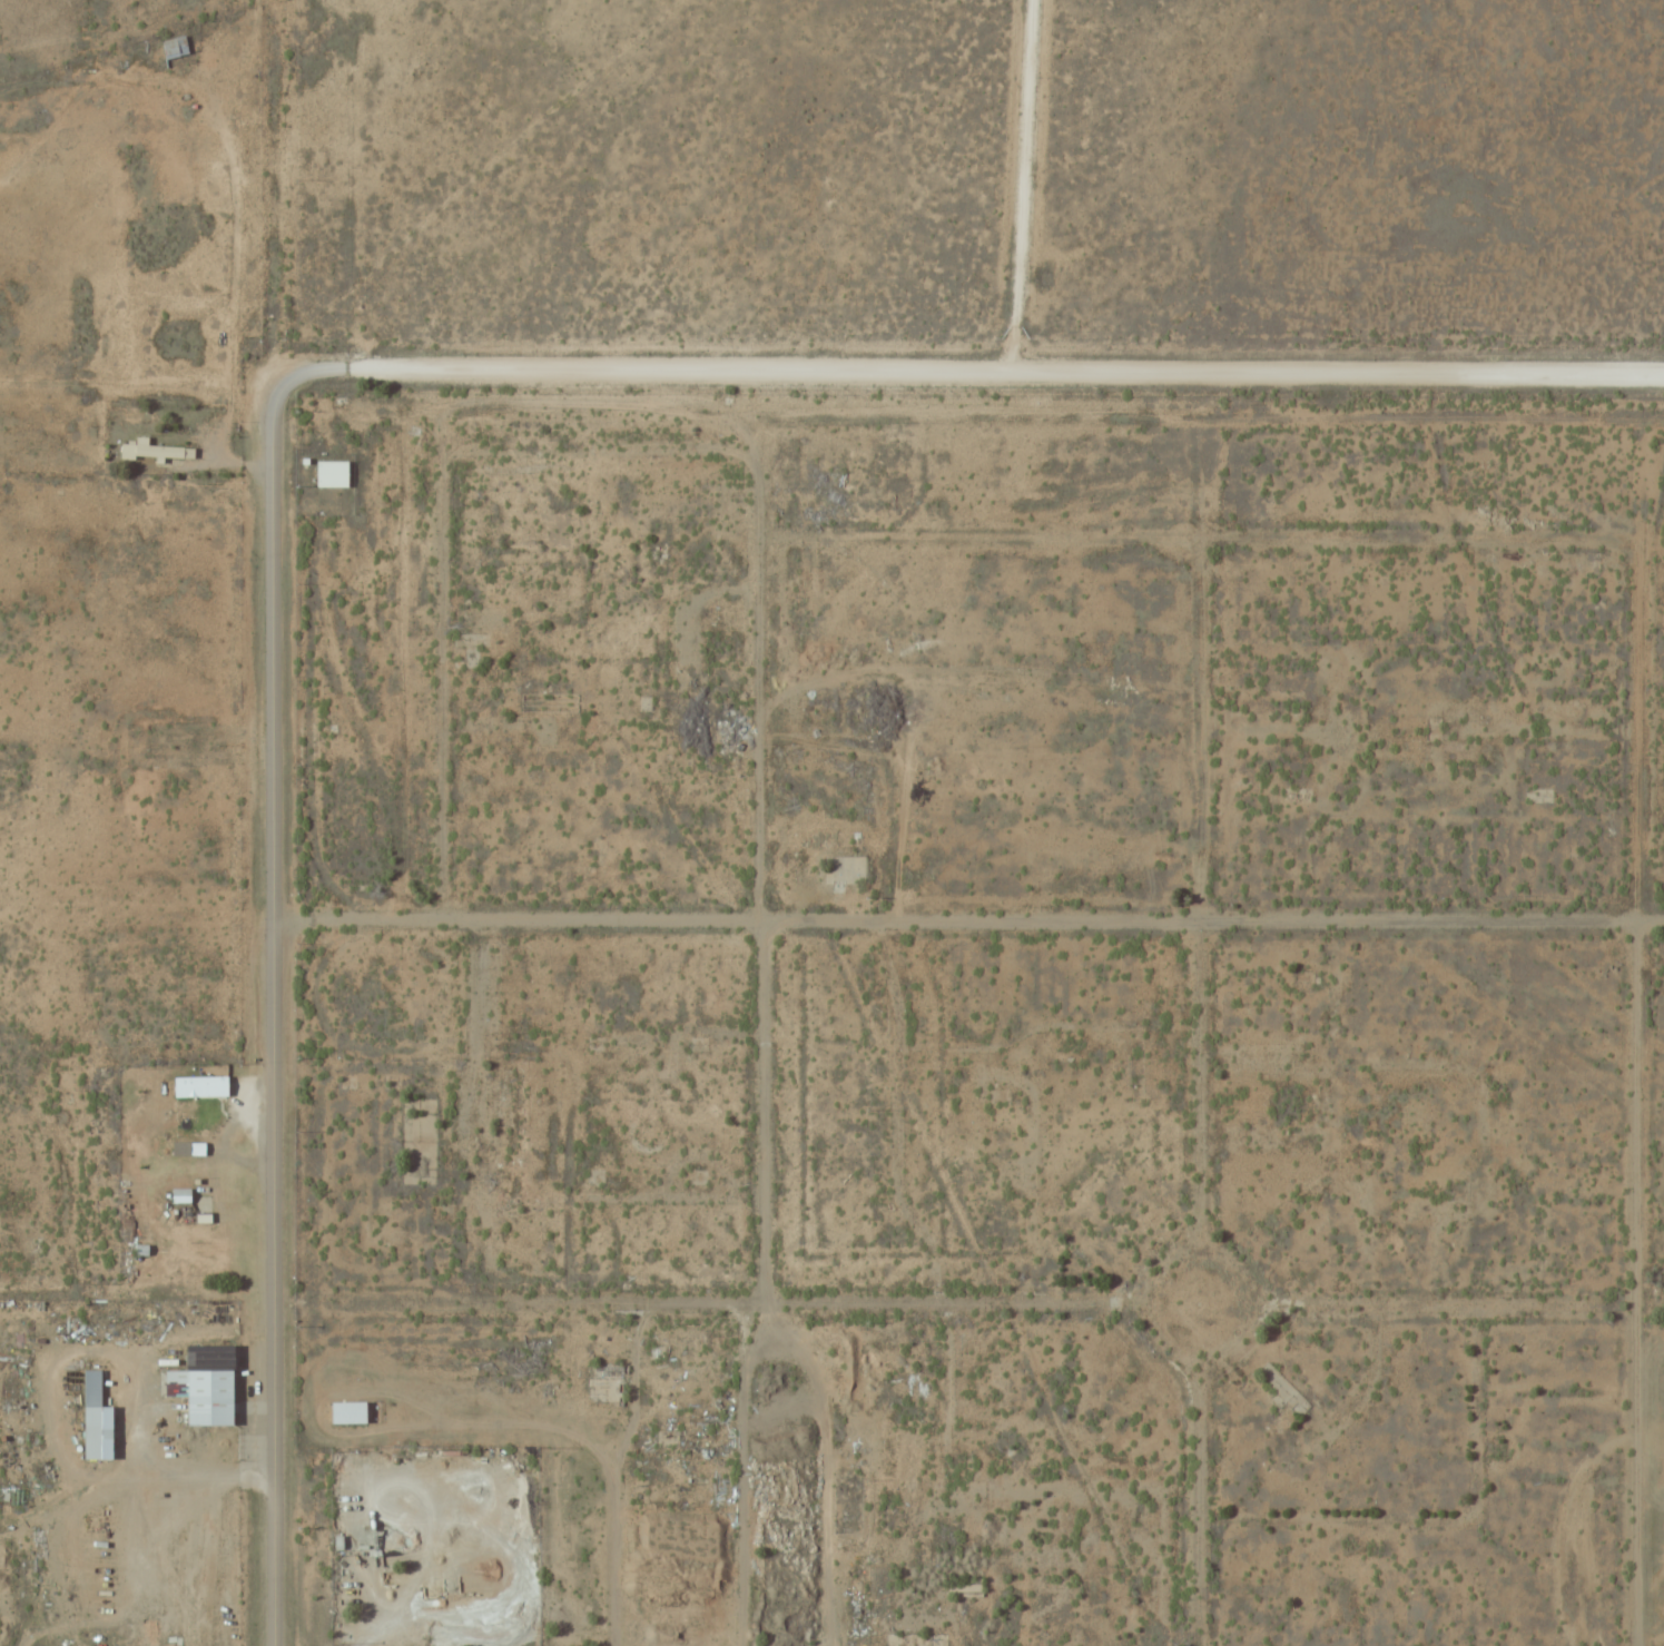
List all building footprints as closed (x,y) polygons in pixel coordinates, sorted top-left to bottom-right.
[(187,52),(183,34),(160,39),(164,57),(187,52)] [(147,445),(147,435),(133,435),(133,442),(119,442),(119,457),(193,458),(193,446),(147,445)] [(345,486),(345,459),(314,459),(314,486),(345,486)] [(539,693),(522,693),(522,708),(539,708),(539,693)] [(863,855),(825,855),(825,882),(863,882),(863,855)] [(171,1076),(171,1096),(240,1096),(240,1076),(171,1076)] [(189,1154),(189,1142),(171,1142),(171,1154),(189,1154)] [(170,1202),(188,1202),(188,1188),(170,1188),(170,1202)] [(183,1425),(230,1424),(230,1345),(183,1345),(183,1370),(161,1370),(161,1396),(183,1396),(183,1425)] [(618,1400),(619,1366),(590,1365),(589,1400),(618,1400)] [(99,1369),(72,1369),(72,1378),(82,1378),(82,1406),(81,1406),(81,1459),(110,1459),(110,1406),(99,1406),(99,1369)] [(363,1401),(328,1401),(328,1423),(363,1423),(363,1401)]
